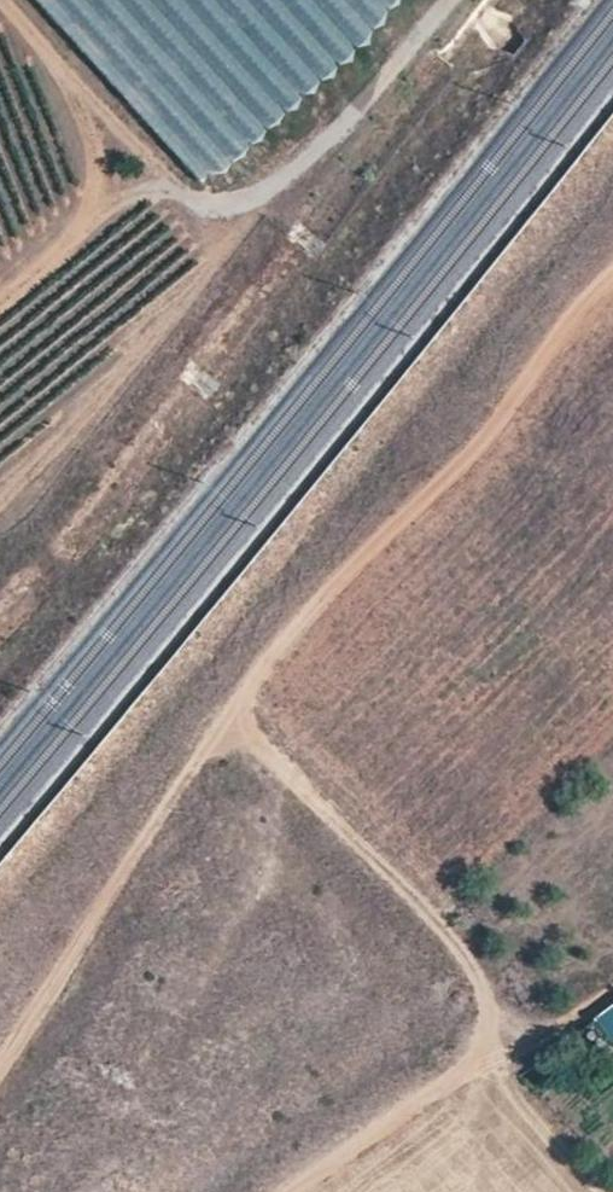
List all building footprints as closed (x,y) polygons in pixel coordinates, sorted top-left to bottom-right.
[(592,1019),(609,1044),(612,1041),(612,1005),(592,1019)]
